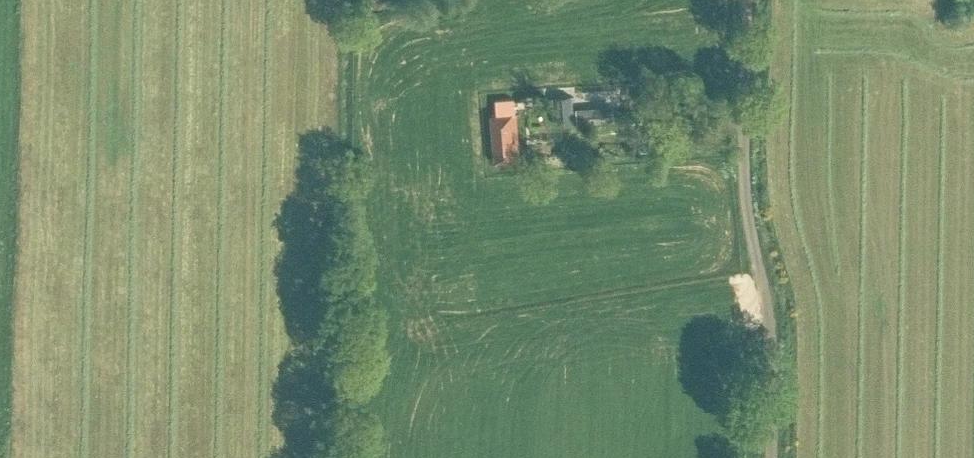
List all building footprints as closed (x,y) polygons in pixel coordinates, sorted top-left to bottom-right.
[(555,123),(574,121),(571,93),(552,95),(555,123)] [(490,113),(494,160),(519,158),(514,96),(495,98),(496,113),(490,113)] [(575,107),(576,122),(613,119),(611,104),(575,107)]
